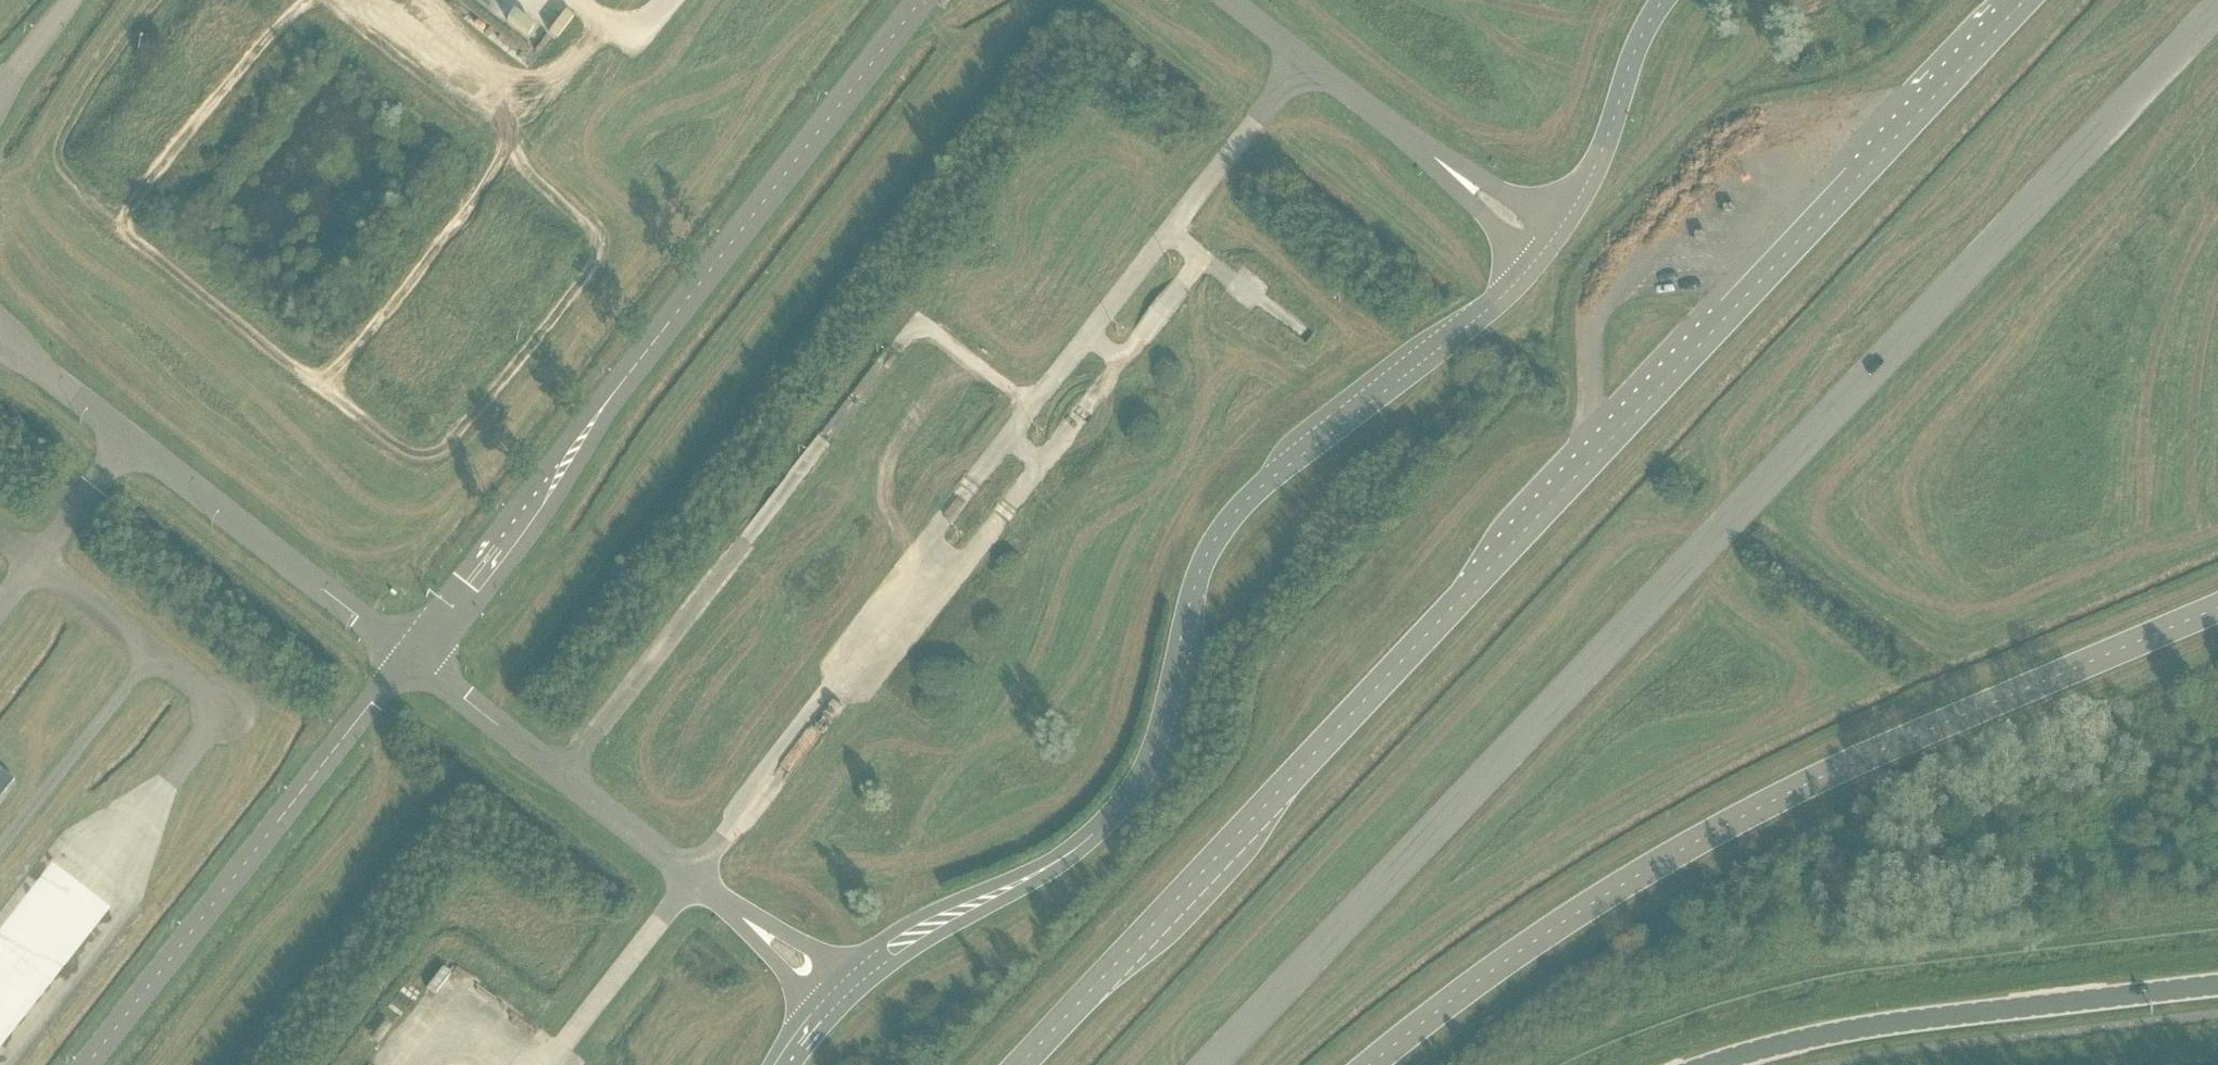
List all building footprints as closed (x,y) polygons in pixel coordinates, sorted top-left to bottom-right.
[(14,781),(0,771),(0,799),(14,781)]
